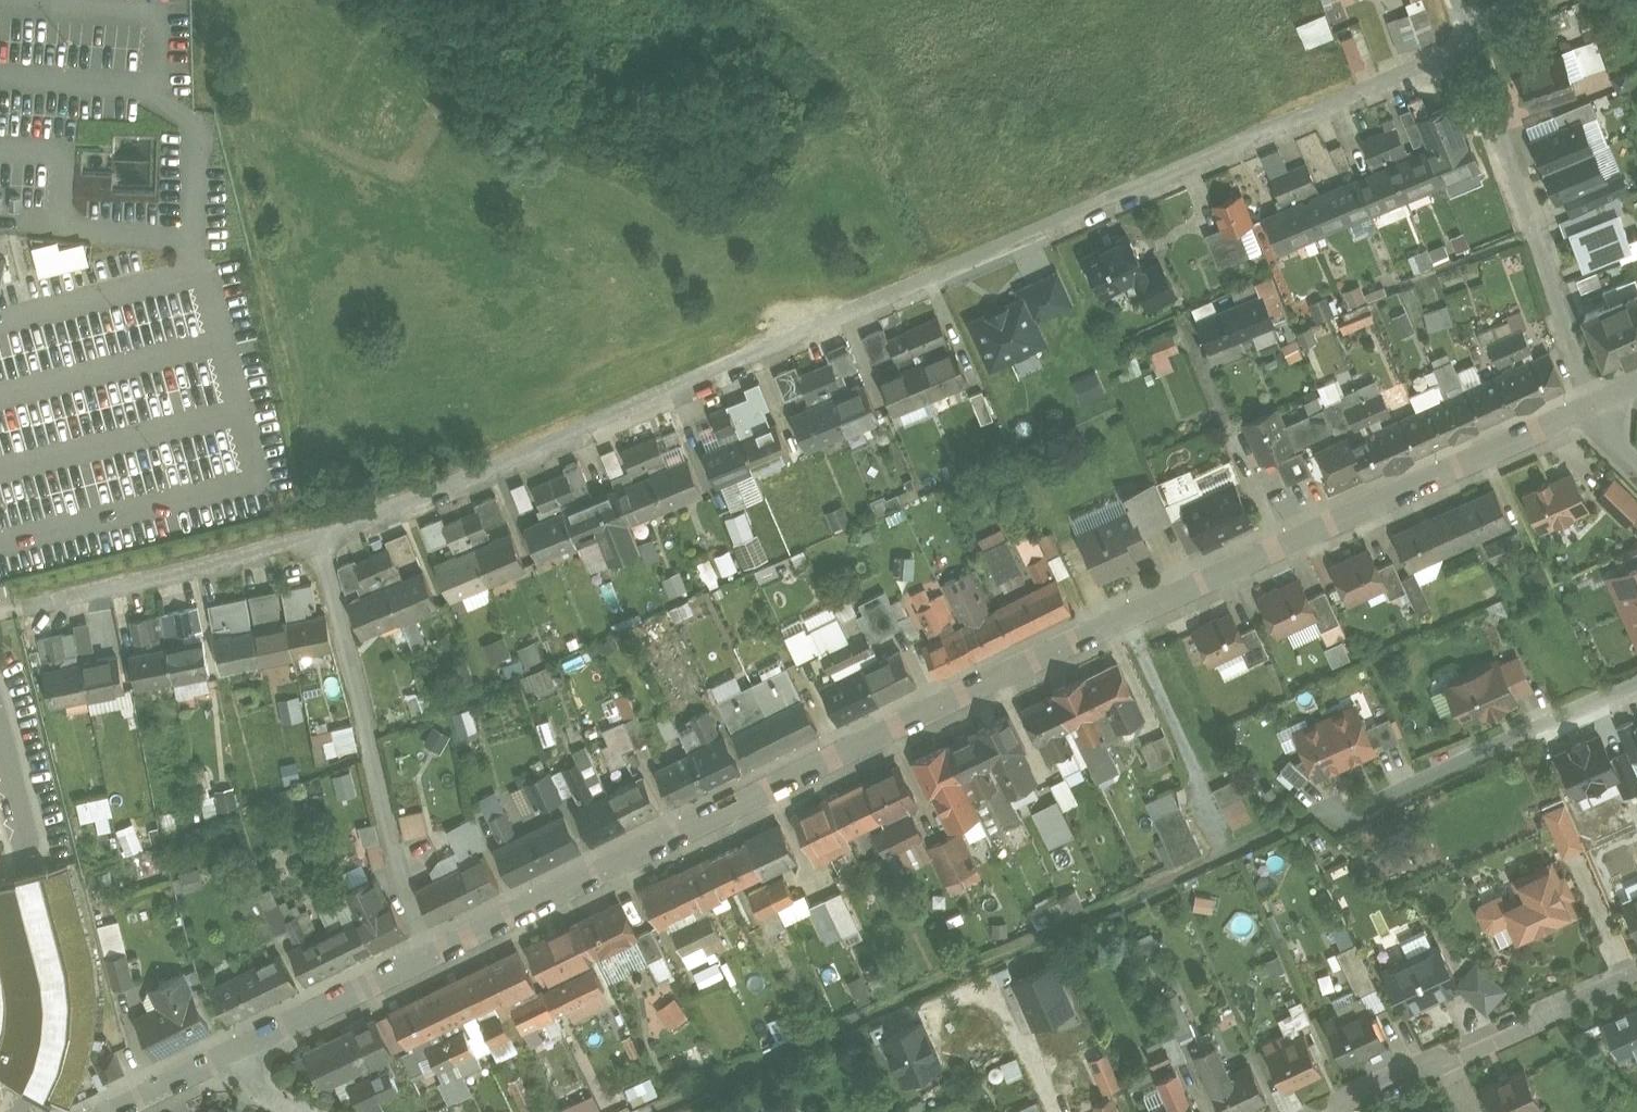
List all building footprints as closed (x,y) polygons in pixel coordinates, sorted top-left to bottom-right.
[(1393,17),(1403,47),(1441,33),(1430,0),(1415,0),(1418,8),(1393,17)] [(1312,45),(1340,34),(1330,10),(1302,21),(1312,45)] [(1360,37),(1340,45),(1349,65),(1368,57),(1360,37)] [(1585,49),(1565,56),(1571,75),(1591,68),(1585,49)] [(1563,52),(1518,68),(1530,105),(1576,89),(1571,75),(1565,56),(1563,52)] [(1422,94),(1408,99),(1412,108),(1416,117),(1430,112),(1422,94)] [(1430,112),(1416,117),(1425,139),(1430,149),(1429,149),(1442,180),(1442,181),(1479,165),(1466,133),(1465,133),(1452,103),(1430,112)] [(1416,117),(1412,108),(1401,113),(1415,144),(1425,139),(1416,117)] [(1393,115),(1383,119),(1387,130),(1397,126),(1393,115)] [(1581,119),(1533,139),(1545,168),(1593,148),(1581,119)] [(1387,130),(1380,133),(1389,154),(1406,147),(1397,126),(1387,130)] [(1380,133),(1363,140),(1372,161),(1389,154),(1380,133)] [(1341,143),(1330,148),(1339,170),(1350,165),(1341,143)] [(1406,147),(1389,154),(1393,164),(1410,157),(1406,147)] [(1605,176),(1593,148),(1545,168),(1558,196),(1605,176)] [(1410,157),(1393,164),(1406,195),(1442,180),(1429,149),(1410,157)] [(1389,154),(1372,161),(1376,171),(1393,164),(1389,154)] [(1306,164),(1290,170),(1299,192),(1315,185),(1306,164)] [(1376,171),(1358,179),(1371,210),(1406,195),(1393,164),(1376,171)] [(1290,170),(1273,178),(1281,198),(1282,199),(1299,192),(1290,170)] [(1319,195),(1303,202),(1316,233),(1371,210),(1358,179),(1319,195)] [(1315,185),(1299,192),(1303,202),(1319,195),(1315,185)] [(1299,192),(1282,199),(1281,198),(1280,199),(1285,209),(1303,202),(1299,192)] [(1241,194),(1215,204),(1225,231),(1225,233),(1239,228),(1252,223),(1241,194)] [(1285,209),(1266,217),(1279,248),(1316,233),(1303,202),(1285,209)] [(1568,226),(1581,257),(1631,238),(1618,206),(1568,226)] [(1239,228),(1225,233),(1225,231),(1209,237),(1219,265),(1249,254),(1239,228)] [(43,254),(45,271),(97,265),(93,237),(37,243),(36,234),(28,235),(30,255),(43,254)] [(1129,235),(1086,257),(1096,276),(1098,276),(1107,293),(1131,281),(1130,279),(1147,270),(1129,235)] [(1418,271),(1455,255),(1449,240),(1412,256),(1418,271)] [(1057,272),(1018,290),(1022,299),(1024,298),(1035,321),(1040,318),(1040,319),(1072,304),(1057,272)] [(1237,305),(1198,321),(1210,350),(1274,324),(1273,321),(1287,316),(1272,277),(1256,283),(1255,283),(1260,295),(1237,305)] [(1605,288),(1611,301),(1586,312),(1585,311),(1582,312),(1603,360),(1636,345),(1636,281),(1635,277),(1605,288)] [(1255,281),(1232,292),(1237,305),(1260,295),(1255,283),(1256,283),(1255,281)] [(1366,283),(1348,289),(1354,304),(1391,291),(1389,285),(1369,292),(1366,283)] [(1322,319),(1343,310),(1335,293),(1315,301),(1322,319)] [(1022,299),(972,322),(992,366),(1044,342),(1035,321),(1024,298),(1022,299)] [(1453,302),(1429,309),(1434,328),(1458,322),(1453,302)] [(1349,331),(1380,318),(1376,309),(1345,322),(1349,331)] [(1397,315),(1406,335),(1419,329),(1410,309),(1397,315)] [(1527,325),(1521,310),(1507,315),(1514,330),(1522,327),(1527,325)] [(938,317),(905,331),(931,395),(968,379),(954,347),(949,349),(946,340),(948,340),(938,317)] [(1495,325),(1479,332),(1484,344),(1489,342),(1500,337),(1495,325)] [(884,327),(863,336),(873,361),(894,353),(888,338),(884,327)] [(1514,330),(1506,334),(1515,355),(1531,348),(1522,327),(1514,330)] [(931,395),(905,331),(888,338),(894,353),(901,370),(880,378),(894,410),(931,395)] [(1500,337),(1489,342),(1498,363),(1515,355),(1506,334),(1500,337)] [(1174,353),(1186,349),(1183,339),(1155,349),(1164,374),(1179,368),(1174,353)] [(848,343),(826,352),(831,363),(836,360),(842,375),(858,368),(848,343)] [(1464,364),(1457,348),(1448,352),(1451,359),(1451,358),(1456,368),(1464,364)] [(1549,351),(1516,366),(1531,400),(1543,394),(1543,393),(1564,384),(1549,351)] [(1451,359),(1435,366),(1444,387),(1461,379),(1456,368),(1451,358),(1451,359)] [(865,385),(849,392),(842,375),(836,360),(831,363),(816,369),(826,391),(829,400),(842,431),(878,416),(865,385)] [(1444,387),(1435,366),(1418,373),(1424,387),(1427,394),(1444,387)] [(1516,366),(1483,381),(1498,414),(1518,405),(1531,400),(1516,366)] [(816,369),(800,376),(809,398),(809,397),(826,391),(816,369)] [(1077,380),(1086,401),(1109,391),(1100,370),(1077,380)] [(1416,396),(1404,370),(1396,373),(1408,400),(1416,396)] [(1418,373),(1409,377),(1416,391),(1424,387),(1418,373)] [(760,381),(746,387),(749,395),(756,412),(765,409),(771,406),(760,381)] [(1483,381),(1451,396),(1465,429),(1478,423),(1498,414),(1483,381)] [(1358,386),(1341,394),(1342,396),(1326,403),(1327,406),(1335,427),(1336,430),(1354,422),(1356,427),(1373,419),(1373,418),(1363,397),(1358,386)] [(994,418),(983,389),(971,394),(982,423),(994,418)] [(1380,390),(1363,397),(1373,418),(1390,411),(1380,390)] [(826,391),(809,397),(813,407),(829,400),(826,391)] [(765,409),(756,412),(749,395),(727,404),(728,406),(741,437),(754,468),(790,453),(777,422),(772,425),(765,409)] [(1451,396),(1418,410),(1432,443),(1452,434),(1453,435),(1465,429),(1451,396)] [(842,431),(829,400),(813,407),(793,416),(806,447),(842,431)] [(728,406),(712,413),(725,444),(741,437),(728,406)] [(1278,407),(1244,423),(1261,461),(1335,427),(1327,406),(1310,414),(1310,413),(1286,424),(1278,407)] [(1418,410),(1385,425),(1400,459),(1412,453),(1412,452),(1432,443),(1418,410)] [(1349,435),(1318,449),(1332,480),(1362,466),(1365,475),(1387,465),(1400,459),(1385,425),(1351,440),(1349,435)] [(656,436),(640,443),(648,465),(665,457),(656,436)] [(725,444),(704,453),(717,484),(754,468),(741,437),(725,444)] [(640,443),(623,450),(627,461),(632,471),(648,465),(640,443)] [(1302,449),(1277,460),(1287,482),(1312,471),(1302,449)] [(623,450),(603,459),(607,469),(627,461),(623,450)] [(688,459),(652,474),(665,505),(701,490),(688,459)] [(578,465),(566,469),(567,474),(574,488),(585,483),(578,465)] [(1192,471),(1158,485),(1172,517),(1172,518),(1188,511),(1185,504),(1202,496),(1199,490),(1200,490),(1192,471)] [(1572,471),(1551,481),(1549,478),(1538,483),(1540,486),(1525,493),(1541,526),(1555,519),(1574,511),(1588,504),(1572,471)] [(567,474),(551,480),(560,501),(576,495),(574,488),(567,474)] [(652,474),(617,489),(629,520),(665,505),(652,474)] [(1614,476),(1598,493),(1626,520),(1636,509),(1636,498),(1614,476)] [(542,520),(527,526),(540,557),(577,542),(564,511),(560,501),(551,480),(534,487),(543,507),(539,512),(542,520)] [(1156,482),(1125,495),(1132,511),(1133,510),(1142,531),(1172,517),(1158,485),(1156,482)] [(1202,496),(1185,504),(1188,511),(1203,543),(1252,521),(1234,482),(1202,496)] [(580,504),(564,511),(577,542),(629,520),(617,489),(580,504)] [(1495,489),(1461,504),(1476,535),(1509,520),(1495,489)] [(511,532),(493,540),(489,530),(488,531),(486,527),(506,519),(496,495),(475,503),(478,510),(462,517),(488,580),(489,580),(525,565),(511,532)] [(576,495),(560,501),(564,511),(580,504),(576,495)] [(1461,504),(1429,519),(1443,550),(1476,535),(1461,504)] [(739,541),(759,534),(750,509),(730,516),(739,541)] [(1132,511),(1081,533),(1100,576),(1136,560),(1133,554),(1149,547),(1142,531),(1133,510),(1132,511)] [(462,517),(446,524),(442,516),(422,525),(431,548),(451,540),(453,545),(457,555),(438,563),(451,596),(488,580),(462,517)] [(1429,519),(1394,534),(1409,566),(1443,550),(1429,519)] [(1053,571),(1033,529),(1017,537),(1037,578),(1053,571)] [(1518,529),(1486,543),(1495,562),(1499,560),(1497,556),(1525,543),(1518,529)] [(404,577),(397,561),(417,553),(407,531),(386,540),(389,547),(373,554),(373,555),(387,585),(400,616),(400,617),(436,602),(423,570),(404,577)] [(760,534),(751,539),(754,544),(742,550),(751,567),(772,556),(760,534)] [(1008,538),(982,550),(997,580),(1022,568),(1008,538)] [(1619,550),(1626,566),(1636,561),(1636,542),(1619,550)] [(719,554),(727,574),(743,567),(735,548),(719,554)] [(1369,548),(1356,554),(1353,553),(1346,557),(1345,559),(1333,565),(1350,600),(1384,584),(1385,583),(1378,567),(1369,548)] [(901,575),(920,575),(920,553),(901,553),(901,575)] [(373,555),(356,562),(365,581),(370,592),(387,585),(373,555)] [(717,556),(703,560),(712,586),(725,581),(717,556)] [(1402,577),(1393,559),(1378,567),(1385,583),(1384,584),(1390,597),(1407,589),(1402,577)] [(1626,566),(1633,582),(1617,589),(1634,625),(1636,624),(1636,561),(1626,566)] [(356,562),(340,569),(344,579),(346,589),(365,581),(356,562)] [(667,576),(675,595),(692,588),(685,569),(667,576)] [(1432,605),(1415,570),(1402,577),(1407,589),(1418,612),(1432,605)] [(1299,579),(1262,597),(1278,632),(1301,621),(1300,620),(1314,613),(1315,613),(1308,597),(1299,579)] [(1058,580),(997,610),(1010,637),(1071,608),(1058,580)] [(312,581),(282,587),(282,589),(288,621),(289,622),(295,652),(295,653),(333,645),(326,613),(308,617),(306,608),(317,605),(312,581)] [(986,603),(976,582),(962,588),(972,610),(986,603)] [(370,592),(350,601),(363,632),(400,616),(387,585),(370,592)] [(265,615),(260,593),(261,593),(260,587),(249,589),(258,627),(288,621),(282,589),(275,590),(280,612),(265,615)] [(972,610),(962,588),(951,593),(961,615),(972,610)] [(885,589),(859,602),(877,637),(902,624),(885,589)] [(1325,589),(1308,597),(1315,613),(1314,613),(1321,629),(1340,620),(1325,589)] [(244,590),(234,592),(235,598),(236,598),(241,620),(235,621),(237,632),(251,629),(244,590)] [(261,593),(260,593),(265,615),(280,612),(275,590),(261,593)] [(953,619),(941,594),(930,599),(932,603),(934,602),(944,623),(953,619)] [(235,598),(221,601),(226,623),(235,621),(241,620),(236,598),(235,598)] [(221,601),(210,603),(214,626),(226,623),(221,601)] [(932,603),(919,609),(930,630),(944,623),(934,602),(932,603)] [(198,605),(189,607),(194,630),(203,628),(198,605)] [(189,607),(175,610),(179,633),(183,632),(194,630),(189,607)] [(175,610),(162,613),(169,646),(185,642),(183,632),(179,633),(175,610)] [(997,610),(962,627),(975,654),(1010,637),(997,610)] [(1231,612),(1218,619),(1215,617),(1210,620),(1209,623),(1196,629),(1211,660),(1240,646),(1247,643),(1241,632),(1231,612)] [(158,614),(147,616),(152,638),(148,639),(150,649),(165,646),(158,614)] [(147,616),(132,619),(136,642),(148,639),(152,638),(147,616)] [(1340,620),(1321,629),(1327,641),(1346,632),(1340,620)] [(258,627),(253,628),(260,659),(295,652),(289,622),(288,621),(258,627)] [(104,624),(90,627),(94,651),(109,648),(104,624)] [(1270,654),(1256,625),(1241,632),(1247,643),(1240,646),(1249,664),(1270,654)] [(805,626),(786,635),(798,660),(817,651),(805,626)] [(962,627),(926,644),(939,672),(975,654),(962,627)] [(237,632),(217,636),(223,667),(260,659),(253,628),(251,629),(237,632)] [(875,650),(865,628),(848,636),(858,658),(875,650)] [(73,631),(63,633),(67,656),(62,657),(64,667),(79,664),(73,631)] [(63,633),(48,636),(52,659),(62,657),(67,656),(63,633)] [(489,641),(495,661),(517,654),(511,634),(489,641)] [(48,636),(39,638),(44,661),(52,659),(48,636)] [(848,636),(831,645),(841,666),(858,658),(848,636)] [(169,646),(168,646),(174,677),(210,670),(204,639),(185,642),(169,646)] [(542,639),(524,645),(530,663),(548,657),(542,639)] [(1338,659),(1356,654),(1351,639),(1334,645),(1338,659)] [(150,649),(131,653),(137,685),(174,677),(168,646),(165,646),(150,649)] [(900,648),(863,667),(863,668),(877,697),(878,698),(916,680),(900,648)] [(119,656),(82,664),(89,695),(125,687),(119,656)] [(1518,656),(1500,664),(1514,694),(1532,687),(1518,656)] [(858,658),(841,666),(846,676),(863,668),(863,667),(858,658)] [(1118,661),(1087,676),(1086,675),(1054,691),(1070,724),(1076,722),(1094,713),(1108,706),(1126,697),(1133,694),(1118,661)] [(1499,662),(1484,669),(1480,667),(1463,675),(1461,679),(1451,684),(1449,688),(1454,699),(1458,701),(1466,719),(1483,711),(1487,713),(1516,700),(1514,694),(1500,664),(1499,662)] [(64,667),(45,671),(51,702),(89,695),(82,664),(79,664),(64,667)] [(787,665),(752,682),(783,744),(818,727),(787,665)] [(846,676),(825,687),(840,716),(877,697),(863,668),(846,676)] [(752,682),(718,698),(749,761),(783,744),(752,682)] [(616,718),(640,710),(633,689),(609,697),(616,718)] [(1054,692),(1022,707),(1038,740),(1063,728),(1070,724),(1054,691),(1054,692)] [(288,719),(309,715),(305,692),(284,696),(288,719)] [(1126,697),(1108,706),(1118,725),(1136,717),(1126,697)] [(718,730),(707,709),(690,718),(700,739),(701,738),(717,731),(718,730)] [(1358,711),(1347,716),(1344,710),(1326,718),(1347,764),(1352,762),(1353,759),(1375,749),(1373,745),(1365,727),(1365,726),(1367,722),(1365,718),(1360,716),(1358,711)] [(1010,712),(977,728),(977,729),(946,744),(946,743),(962,776),(987,765),(993,762),(996,768),(1002,781),(1007,790),(1034,778),(1020,749),(1026,746),(1010,712)] [(1094,713),(1076,722),(1085,741),(1092,738),(1101,733),(1104,732),(1097,719),(1094,713)] [(1104,716),(1097,719),(1104,732),(1101,733),(1104,740),(1113,735),(1104,716)] [(1390,716),(1365,727),(1373,745),(1382,742),(1384,747),(1400,740),(1390,716)] [(1634,723),(1635,722),(1633,716),(1617,723),(1628,750),(1632,759),(1636,757),(1636,729),(1634,723)] [(551,741),(562,737),(555,717),(544,720),(551,741)] [(636,744),(625,718),(603,727),(615,754),(636,744)] [(690,718),(680,723),(692,752),(705,745),(701,738),(700,739),(690,718)] [(1347,764),(1326,718),(1308,726),(1310,732),(1299,737),(1302,743),(1300,747),(1302,751),(1306,753),(1307,755),(1315,773),(1317,776),(1339,766),(1341,767),(1347,764)] [(333,727),(312,732),(315,743),(336,737),(333,727)] [(1063,728),(1046,736),(1055,755),(1073,747),(1063,728)] [(717,731),(701,738),(705,745),(720,738),(717,731)] [(1165,732),(1142,743),(1152,766),(1176,755),(1165,732)] [(1613,757),(1602,732),(1555,753),(1575,799),(1617,781),(1622,779),(1613,757)] [(1128,735),(1117,740),(1122,750),(1134,744),(1128,735)] [(692,752),(691,752),(706,782),(739,765),(724,736),(720,738),(705,745),(692,752)] [(1092,738),(1085,741),(1081,743),(1085,750),(1096,745),(1092,738)] [(946,743),(914,759),(930,793),(935,790),(952,825),(979,812),(974,801),(974,802),(962,776),(946,743)] [(1613,757),(1622,779),(1617,781),(1624,798),(1636,793),(1636,771),(1632,759),(1628,750),(1613,757)] [(691,752),(658,769),(672,798),(706,782),(691,752)] [(1296,761),(1290,757),(1280,769),(1300,787),(1311,775),(1315,773),(1307,755),(1296,761)] [(605,785),(592,757),(580,762),(584,770),(594,791),(605,785)] [(1085,757),(1066,766),(1082,797),(1100,787),(1085,757)] [(899,765),(864,782),(880,815),(915,798),(899,765)] [(962,776),(974,802),(974,801),(981,798),(979,792),(996,784),(990,771),(987,765),(962,776)] [(345,796),(363,790),(356,767),(338,772),(345,796)] [(565,767),(554,773),(565,794),(576,788),(565,767)] [(1002,781),(996,768),(990,771),(996,784),(1002,781)] [(550,769),(525,781),(538,807),(563,794),(550,769)] [(584,770),(570,777),(581,797),(594,791),(584,770)] [(644,774),(611,791),(625,821),(626,822),(660,805),(644,774)] [(1241,775),(1214,788),(1221,804),(1249,791),(1241,775)] [(864,782),(831,798),(847,831),(880,815),(864,782)] [(1061,802),(1051,783),(1042,788),(1051,807),(1050,808),(1059,825),(1068,820),(1060,803),(1061,802)] [(224,808),(243,804),(239,784),(220,788),(224,808)] [(114,792),(82,798),(86,819),(101,817),(103,830),(120,827),(114,792)] [(611,792),(577,808),(592,837),(625,821),(611,792)] [(1009,792),(996,798),(1001,807),(996,810),(1004,825),(1021,817),(1009,792)] [(1242,796),(1222,805),(1233,827),(1253,818),(1242,796)] [(831,798),(796,815),(816,858),(852,841),(847,831),(831,798)] [(1181,804),(1153,816),(1176,863),(1203,851),(1181,804)] [(424,807),(400,813),(405,836),(429,831),(424,807)] [(1567,807),(1547,816),(1561,849),(1582,840),(1567,807)] [(163,813),(169,831),(183,827),(177,808),(163,813)] [(504,809),(490,816),(500,836),(514,829),(504,809)] [(912,812),(889,823),(900,845),(922,834),(912,812)] [(473,814),(461,820),(464,828),(465,828),(471,839),(482,834),(473,814)] [(564,814),(498,847),(512,877),(579,844),(564,814)] [(121,827),(131,852),(149,844),(139,820),(121,827)] [(780,823),(746,839),(762,872),(796,856),(780,823)] [(889,823),(874,830),(885,852),(900,845),(889,823)] [(464,828),(451,835),(461,855),(475,849),(471,839),(465,828),(464,828)] [(960,830),(944,838),(961,873),(977,865),(960,830)] [(380,838),(367,841),(374,866),(386,863),(380,838)] [(944,838),(928,845),(946,881),(961,873),(944,838)] [(746,839),(712,856),(728,888),(762,872),(746,839)] [(485,853),(437,877),(437,876),(417,886),(432,916),(500,883),(485,853)] [(712,856),(679,872),(694,904),(728,888),(712,856)] [(1542,889),(1527,896),(1526,893),(1508,903),(1506,900),(1504,901),(1501,895),(1483,904),(1481,906),(1480,909),(1481,911),(1482,912),(1487,924),(1489,926),(1491,927),(1493,927),(1496,926),(1497,924),(1510,918),(1519,937),(1574,911),(1551,862),(1533,871),(1542,889)] [(694,904),(679,872),(645,888),(661,921),(694,904)] [(374,874),(345,888),(359,915),(373,945),(407,929),(392,899),(377,906),(374,899),(384,894),(374,874)] [(795,896),(784,874),(768,881),(778,904),(795,896)] [(768,881),(749,890),(760,913),(778,904),(768,881)] [(858,924),(841,888),(826,896),(838,922),(837,922),(842,932),(858,924)] [(1623,900),(1636,931),(1636,894),(1623,900)] [(826,896),(810,903),(822,929),(837,922),(838,922),(826,896)] [(621,899),(579,919),(595,952),(595,953),(636,934),(637,933),(621,899)] [(298,902),(283,909),(278,901),(267,907),(265,908),(277,931),(289,925),(294,937),(316,926),(307,907),(301,910),(298,902)] [(778,904),(760,913),(769,932),(781,927),(787,939),(794,935),(778,904)] [(265,908),(242,919),(254,942),(277,931),(265,908)] [(710,910),(691,918),(702,941),(720,932),(710,910)] [(359,915),(292,948),(306,978),(373,945),(359,915)] [(691,918),(673,927),(683,950),(702,941),(691,918)] [(579,920),(528,944),(544,977),(595,952),(579,920)] [(665,951),(652,925),(637,933),(636,934),(648,959),(665,951)] [(1355,942),(1338,951),(1346,966),(1362,958),(1363,958),(1355,942)] [(1439,943),(1384,969),(1404,1011),(1458,985),(1459,984),(1458,983),(1439,943)] [(539,992),(519,948),(492,962),(514,1008),(523,1026),(524,1025),(531,1041),(562,1026),(544,989),(539,992)] [(128,950),(107,955),(114,983),(135,978),(128,950)] [(3,1035),(6,1024),(8,1012),(9,1002),(9,990),(7,979),(5,968),(2,957),(0,951),(0,1042),(3,1035)] [(665,951),(648,959),(658,979),(675,971),(665,951)] [(281,954),(214,987),(228,1015),(295,983),(281,954)] [(1362,958),(1346,966),(1359,994),(1360,994),(1376,986),(1362,958)] [(725,960),(700,969),(706,983),(730,973),(725,960)] [(1014,976),(1036,1026),(1073,1009),(1051,960),(1014,976)] [(492,962),(459,977),(474,1010),(476,1009),(496,1000),(502,1014),(514,1008),(492,962)] [(1478,962),(1458,983),(1459,984),(1458,985),(1486,1010),(1507,987),(1478,962)] [(594,965),(557,983),(568,1005),(605,987),(594,965)] [(184,970),(149,987),(145,997),(151,1009),(137,1016),(155,1052),(210,1025),(184,970)] [(867,972),(853,978),(862,1003),(876,998),(867,972)] [(459,977),(425,994),(446,1036),(465,1027),(468,1034),(475,1030),(467,1013),(474,1010),(459,977)] [(1376,986),(1360,994),(1367,1007),(1368,1007),(1371,1013),(1386,1006),(1376,986)] [(425,994),(391,1010),(406,1042),(411,1040),(414,1046),(416,1046),(422,1057),(431,1053),(428,1045),(446,1036),(425,994)] [(661,1007),(675,1027),(694,1015),(680,994),(661,1007)] [(502,1014),(496,1000),(476,1009),(492,1042),(511,1032),(502,1014)] [(1182,1002),(1166,1010),(1176,1034),(1178,1038),(1195,1030),(1182,1002)] [(1626,1009),(1626,1008),(1616,1012),(1617,1013),(1602,1020),(1616,1049),(1617,1049),(1619,1054),(1635,1047),(1636,1051),(1636,1004),(1626,1009)] [(1305,1005),(1299,1008),(1305,1023),(1312,1020),(1305,1005)] [(921,1006),(881,1024),(905,1080),(946,1063),(921,1006)] [(1367,1007),(1342,1019),(1340,1013),(1326,1020),(1344,1060),(1385,1041),(1371,1013),(1368,1007),(1367,1007)] [(376,1017),(342,1034),(358,1067),(361,1065),(375,1058),(392,1050),(376,1017)] [(465,1027),(446,1036),(463,1070),(482,1061),(468,1034),(465,1027)] [(1304,1032),(1289,1039),(1286,1033),(1263,1043),(1283,1088),(1322,1070),(1304,1032)] [(342,1034),(308,1050),(323,1083),(345,1072),(350,1082),(358,1079),(353,1068),(358,1067),(342,1034)] [(1176,1034),(1162,1040),(1165,1046),(1167,1046),(1173,1058),(1171,1059),(1174,1065),(1188,1060),(1178,1038),(1176,1034)] [(1230,1074),(1213,1035),(1194,1043),(1225,1111),(1233,1111),(1266,1097),(1252,1065),(1230,1074)] [(446,1036),(428,1045),(431,1053),(439,1067),(448,1063),(453,1075),(463,1070),(446,1036)] [(414,1046),(402,1053),(413,1074),(426,1067),(422,1057),(416,1046),(414,1046)] [(1165,1046),(1148,1054),(1154,1066),(1171,1059),(1173,1058),(1167,1046),(1165,1046)] [(115,1049),(97,1057),(106,1076),(124,1068),(115,1049)] [(1121,1084),(1107,1052),(1091,1059),(1105,1091),(1121,1084)] [(375,1058),(361,1065),(366,1075),(369,1074),(380,1068),(375,1058)] [(366,1075),(361,1065),(358,1067),(353,1068),(358,1079),(366,1075)] [(380,1068),(369,1074),(380,1096),(398,1087),(388,1065),(380,1068)] [(1484,1086),(1495,1111),(1520,1111),(1521,1111),(1522,1111),(1543,1111),(1539,1103),(1541,1102),(1525,1068),(1484,1086)] [(1159,1078),(1170,1102),(1152,1110),(1153,1111),(1197,1111),(1189,1094),(1187,1096),(1176,1071),(1159,1078)] [(520,1073),(510,1078),(526,1111),(538,1111),(520,1073)] [(358,1079),(350,1082),(361,1105),(380,1096),(369,1074),(366,1075),(358,1079)] [(656,1075),(630,1085),(637,1102),(663,1093),(656,1075)] [(564,1110),(565,1111),(603,1111),(594,1094),(580,1100),(580,1103),(564,1110)] [(1112,1096),(1095,1103),(1099,1111),(1119,1111),(1112,1096)]
